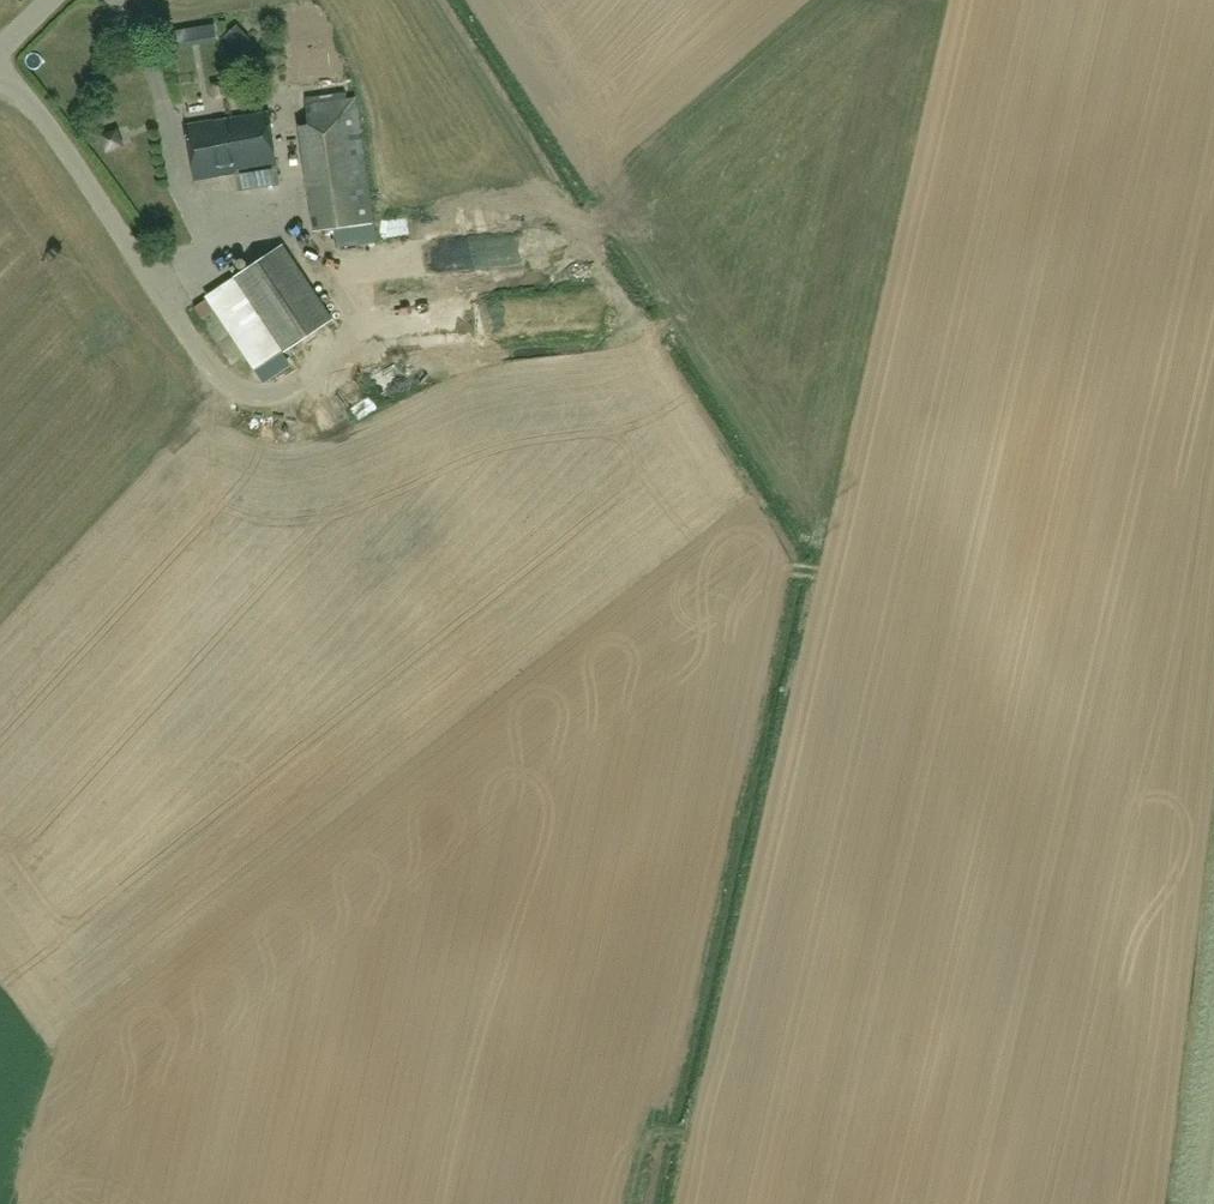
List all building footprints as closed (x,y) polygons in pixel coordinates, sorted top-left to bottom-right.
[(211,83),(214,100),(228,97),(225,81),(211,83)] [(316,230),(374,222),(356,96),(307,103),(308,123),(300,125),(316,230)] [(196,178),(278,165),(270,111),(225,118),(225,119),(187,125),(196,178)] [(281,350),(330,316),(280,242),(230,276),(281,350)] [(243,300),(220,315),(245,352),(268,337),(243,300)]
